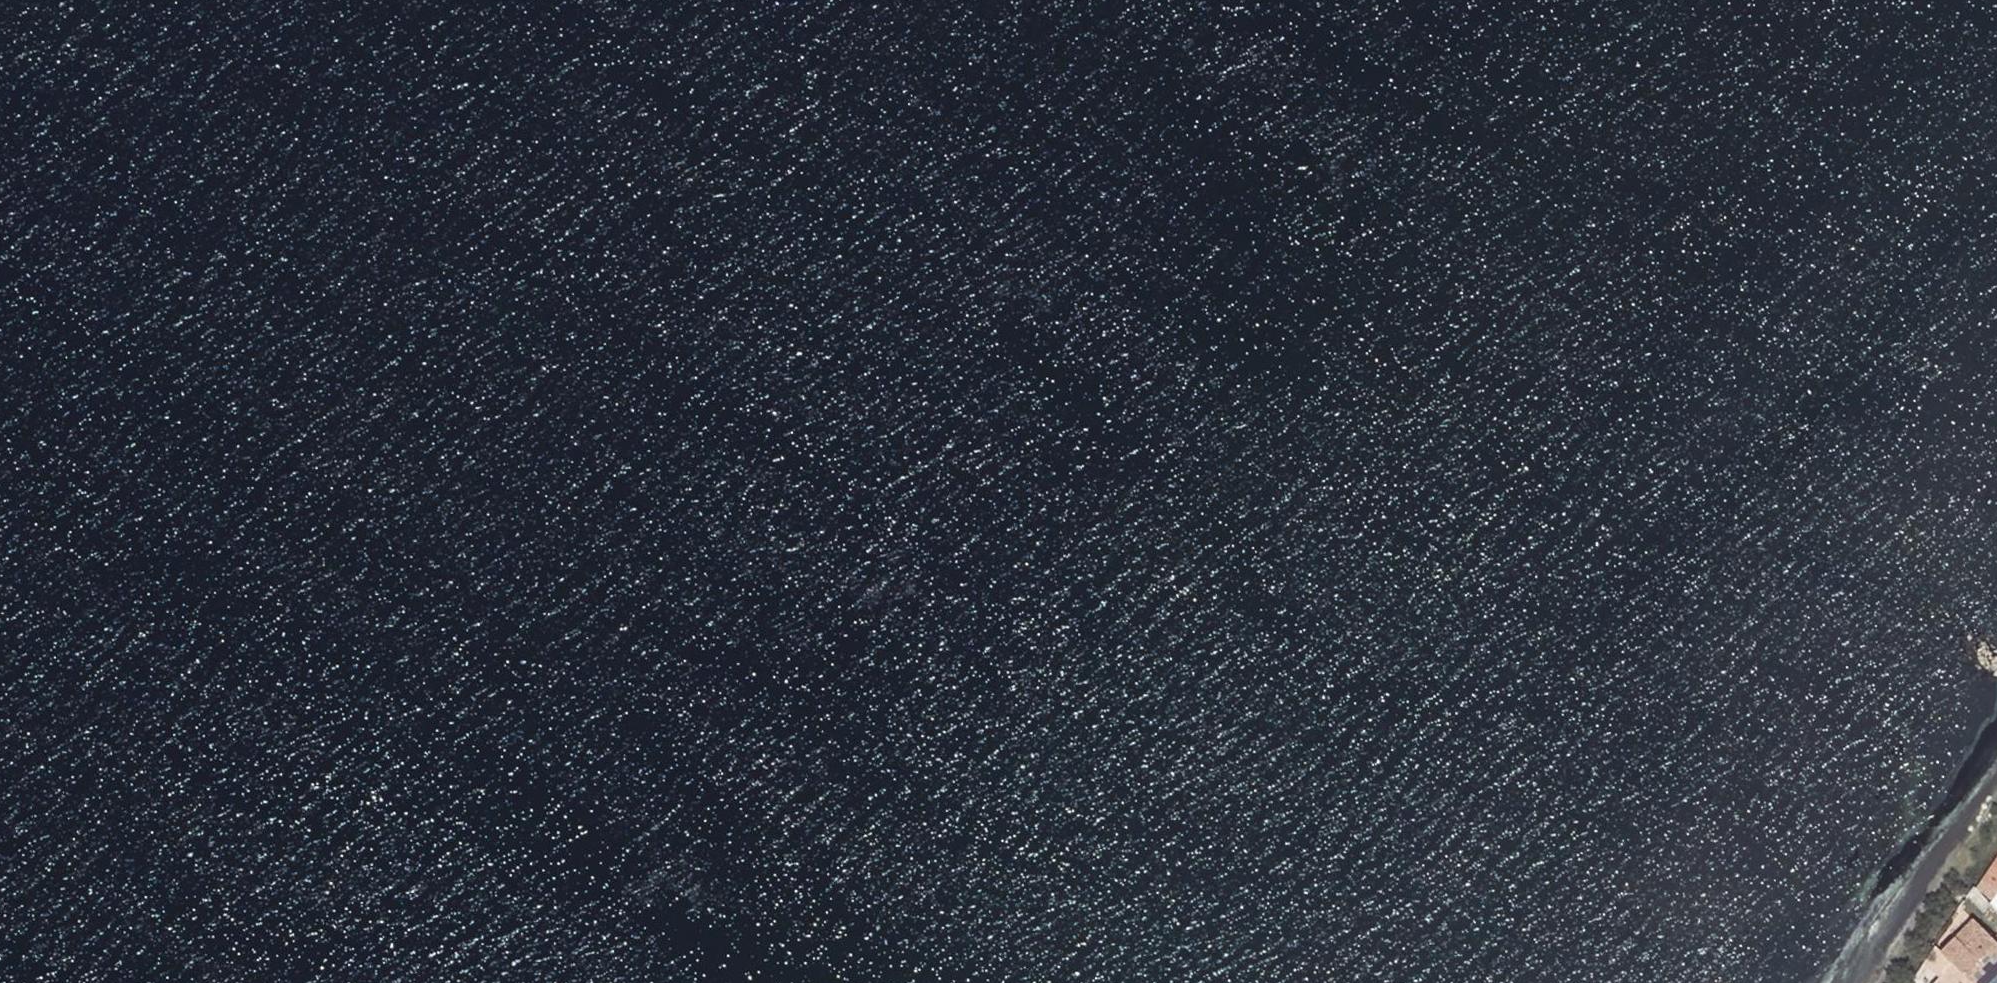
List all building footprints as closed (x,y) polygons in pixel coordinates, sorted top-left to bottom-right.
[(1942,956),(1968,982),(1995,982),(1996,981),(1996,944),(1978,923),(1942,956)] [(1948,969),(1935,958),(1913,982),(1936,982),(1948,969)]
